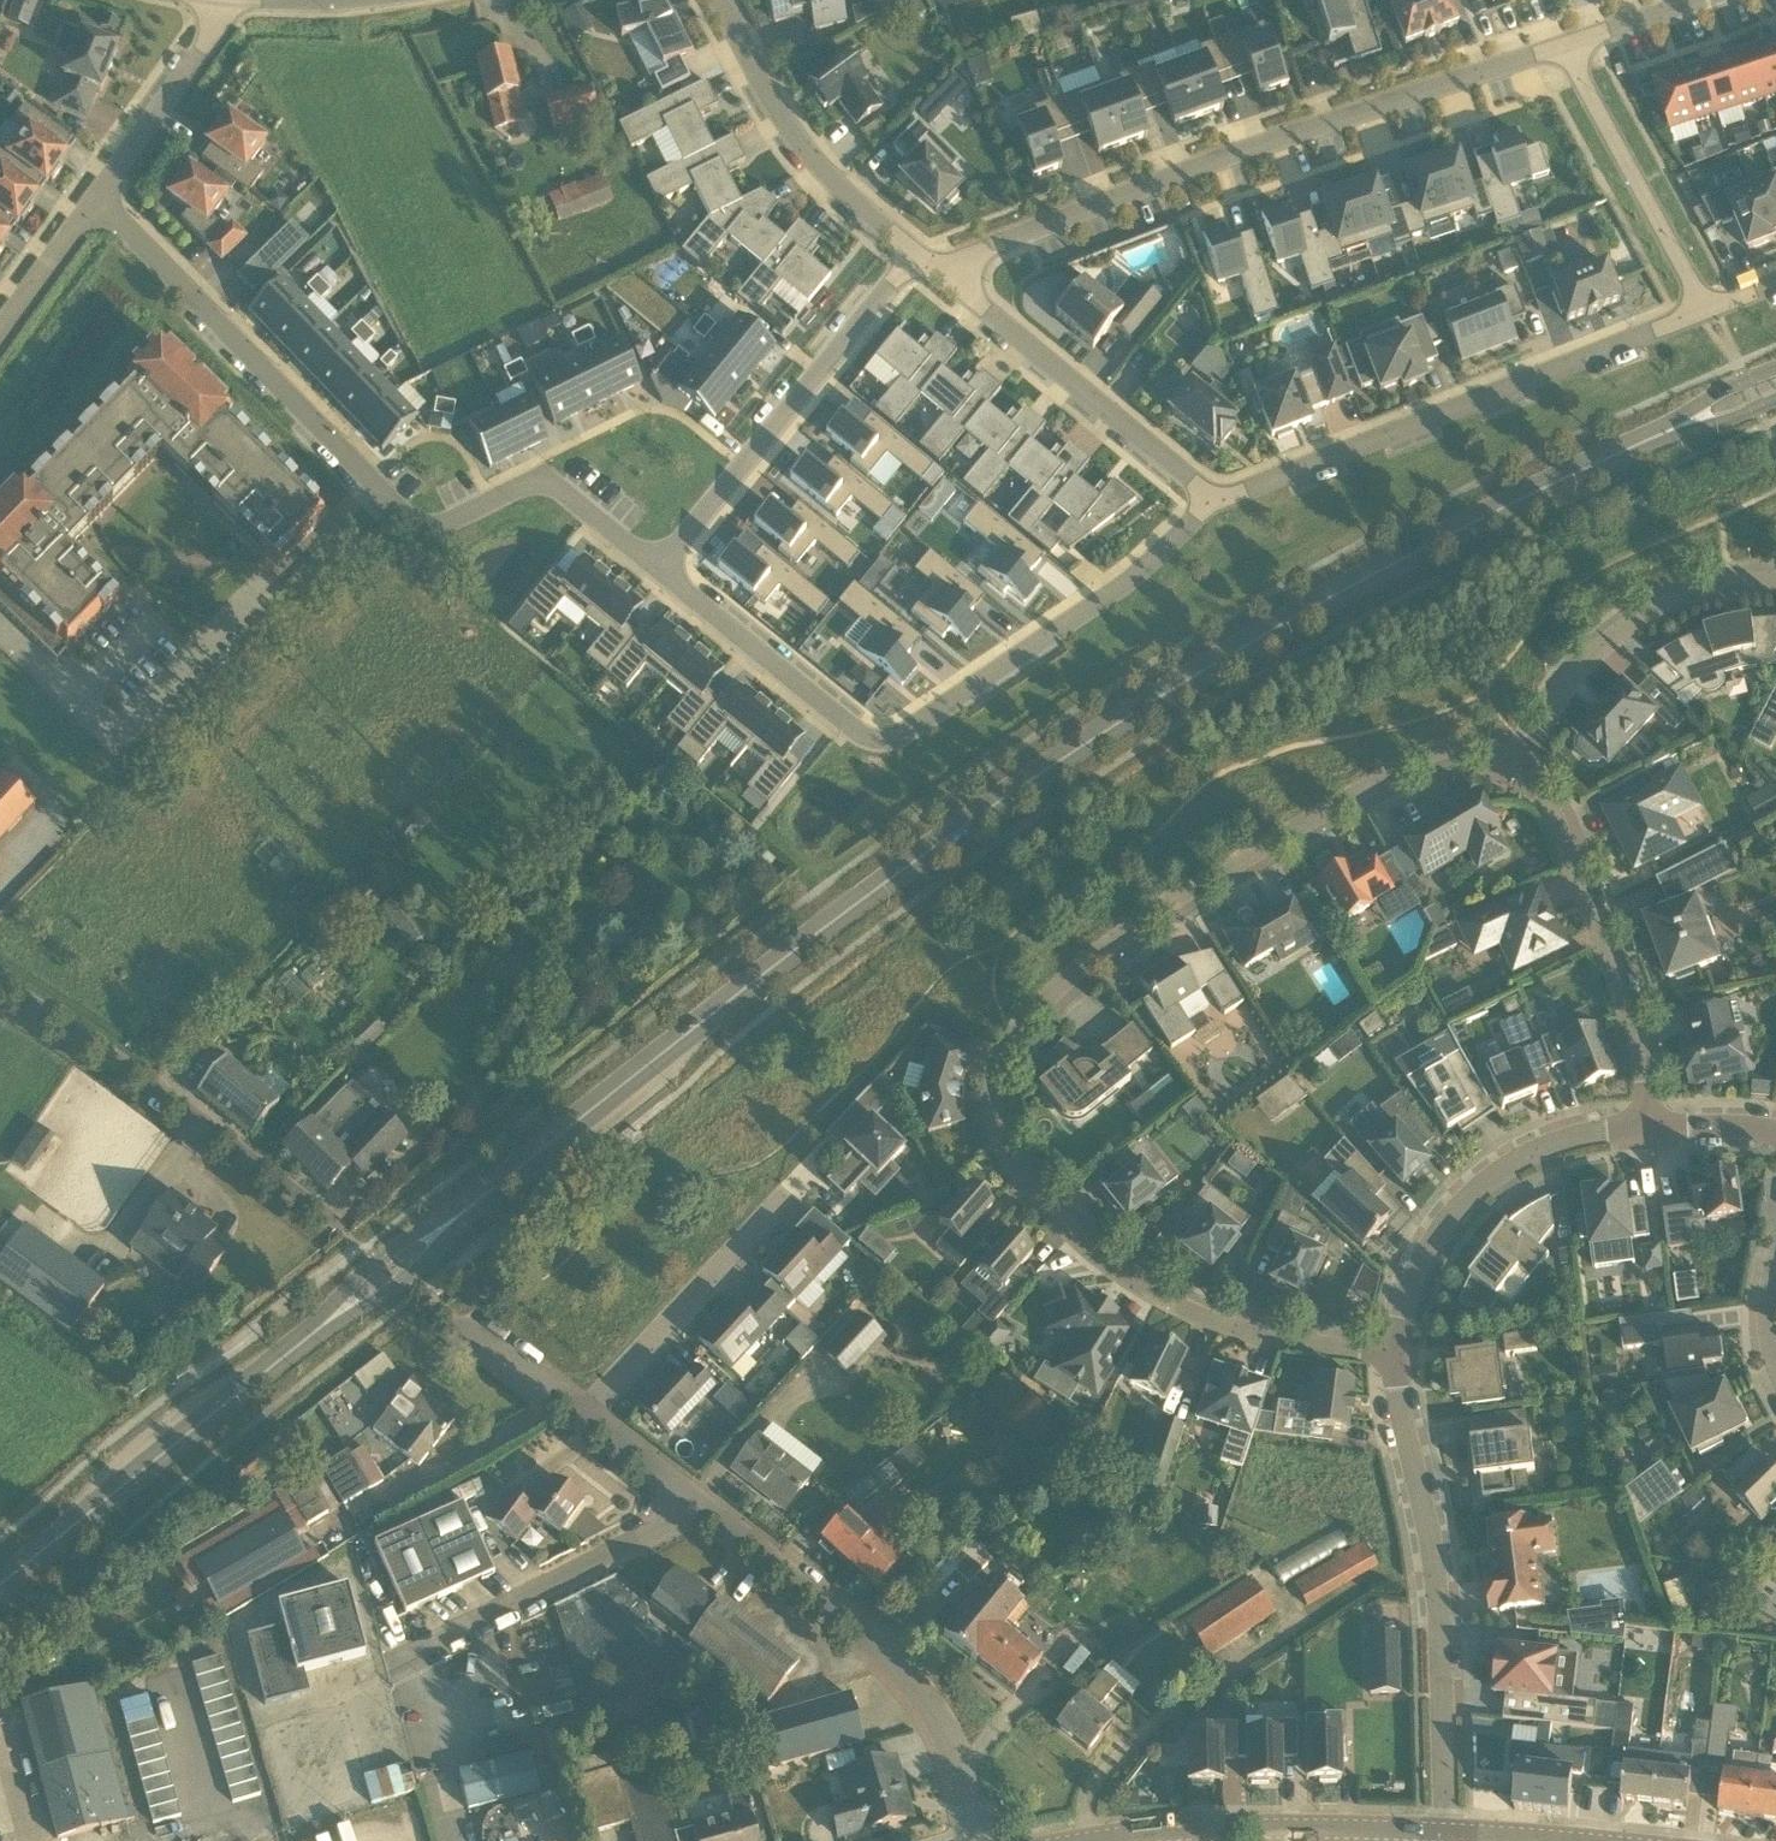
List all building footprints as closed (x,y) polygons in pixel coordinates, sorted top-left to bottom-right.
[(775,22),(795,17),(794,14),(810,10),(815,29),(845,22),(839,0),(769,0),(775,22)] [(1316,4),(1329,43),(1348,37),(1356,62),(1381,54),(1364,0),(1329,0),(1316,4)] [(1390,6),(1405,45),(1423,38),(1424,40),(1440,33),(1439,31),(1457,24),(1448,0),(1405,0),(1390,6)] [(617,11),(615,11),(621,37),(627,36),(646,31),(666,70),(654,76),(661,91),(689,76),(680,58),(693,52),(675,16),(669,19),(666,12),(667,12),(664,5),(650,8),(649,4),(626,9),(617,11)] [(1045,32),(1061,27),(1057,13),(1041,18),(1045,32)] [(104,16),(99,28),(117,35),(122,23),(104,16)] [(1229,38),(1215,43),(1226,73),(1249,65),(1252,74),(1259,94),(1288,84),(1288,83),(1287,83),(1282,68),(1279,69),(1263,25),(1229,38)] [(67,77),(56,106),(85,118),(97,89),(100,90),(106,77),(107,77),(113,60),(112,60),(118,47),(81,32),(64,76),(67,77)] [(1203,60),(1181,68),(1199,117),(1223,108),(1216,88),(1212,78),(1226,73),(1215,43),(1199,48),(1203,60)] [(1750,54),(1765,100),(1775,96),(1775,55),(1773,46),(1750,54)] [(480,60),(477,61),(495,127),(527,119),(509,53),(497,56),(496,51),(479,56),(480,60)] [(845,53),(808,80),(818,94),(815,96),(824,108),(827,106),(829,108),(837,102),(855,126),(881,107),(880,106),(878,107),(861,84),(866,81),(862,76),(864,74),(852,56),(849,58),(845,53)] [(1750,54),(1727,62),(1741,107),(1765,100),(1750,54)] [(1727,62),(1703,69),(1718,115),(1741,107),(1727,62)] [(1153,65),(1139,71),(1150,101),(1163,96),(1167,106),(1174,126),(1199,117),(1181,68),(1157,77),(1153,65)] [(1703,69),(1680,77),(1695,123),(1718,115),(1703,69)] [(1047,104),(1014,116),(1030,159),(1027,160),(1033,176),(1032,176),(1033,177),(1062,167),(1054,147),(1051,137),(1069,130),(1074,128),(1063,98),(1061,93),(1057,82),(1052,70),(1048,72),(1037,76),(1047,104)] [(1139,71),(1101,84),(1123,144),(1147,135),(1136,106),(1150,101),(1139,71)] [(1658,94),(1655,95),(1660,110),(1663,108),(1670,131),(1695,123),(1680,77),(1655,85),(1658,94)] [(655,107),(619,125),(630,148),(666,130),(671,138),(683,162),(714,147),(698,115),(718,105),(706,82),(655,107)] [(1101,84),(1063,98),(1074,128),(1087,123),(1091,133),(1098,153),(1123,144),(1101,84)] [(589,88),(546,99),(552,122),(554,127),(596,116),(595,111),(589,88)] [(61,167),(59,165),(62,161),(58,158),(73,139),(26,105),(11,125),(24,134),(10,154),(9,155),(43,180),(42,180),(46,183),(49,179),(51,180),(51,181),(52,182),(63,167),(61,166),(61,167)] [(216,139),(202,159),(248,192),(263,172),(250,163),(266,142),(228,114),(225,119),(223,118),(224,117),(222,116),(212,130),(213,131),(215,132),(212,137),(216,139)] [(918,121),(892,147),(910,165),(900,175),(936,212),(942,206),(945,209),(958,196),(955,193),(961,188),(947,174),(950,170),(937,157),(933,160),(919,146),(931,134),(918,121)] [(1748,128),(1733,133),(1737,147),(1752,143),(1748,128)] [(1498,152),(1475,160),(1482,183),(1493,215),(1497,227),(1520,219),(1510,187),(1549,174),(1540,147),(1522,152),(1516,131),(1494,139),(1498,152)] [(683,162),(646,180),(658,204),(694,185),(710,217),(741,201),(725,170),(745,160),(733,137),(714,147),(683,162)] [(30,206),(33,201),(29,198),(42,180),(43,180),(9,155),(10,154),(0,148),(0,210),(14,220),(13,221),(17,224),(20,219),(22,221),(23,222),(34,207),(32,207),(30,206)] [(1768,155),(1775,172),(1775,171),(1775,151),(1768,155)] [(1446,155),(1430,160),(1449,218),(1473,210),(1477,220),(1493,215),(1482,183),(1467,187),(1457,155),(1447,159),(1446,155)] [(1415,203),(1401,208),(1410,238),(1427,233),(1425,226),(1449,218),(1430,160),(1414,165),(1415,169),(1405,172),(1415,203)] [(177,193),(173,199),(189,210),(182,220),(183,220),(209,247),(209,248),(222,260),(245,237),(233,225),(226,231),(212,216),(227,195),(190,168),(186,172),(185,171),(185,170),(184,169),(173,184),(175,184),(177,185),(174,190),(177,193)] [(601,174),(550,193),(560,219),(610,201),(601,174)] [(1363,182),(1347,187),(1367,245),(1391,237),(1394,248),(1412,243),(1410,238),(1401,208),(1384,213),(1374,183),(1365,186),(1363,182)] [(1751,182),(1703,201),(1705,206),(1715,223),(1717,227),(1737,219),(1741,229),(1739,230),(1744,242),(1746,241),(1749,250),(1775,239),(1774,235),(1773,235),(1754,191),(1751,182)] [(1754,191),(1773,235),(1774,235),(1775,234),(1775,182),(1754,191)] [(1342,253),(1367,245),(1347,187),(1331,192),(1333,196),(1323,200),(1333,230),(1318,235),(1328,265),(1344,260),(1342,253)] [(268,202),(280,212),(290,200),(278,190),(268,202)] [(710,217),(682,251),(702,268),(728,237),(763,266),(785,239),(764,222),(771,213),(761,192),(741,201),(710,217)] [(1283,208),(1261,215),(1277,263),(1299,256),(1311,291),(1321,288),(1334,284),(1328,265),(1318,235),(1311,214),(1288,222),(1283,208)] [(1,246),(4,242),(0,239),(13,221),(14,220),(0,210),(0,254),(4,248),(3,247),(1,246)] [(763,266),(737,297),(757,313),(783,282),(808,303),(830,277),(838,267),(836,266),(829,275),(805,255),(819,238),(799,222),(785,239),(763,266)] [(1224,228),(1202,235),(1218,283),(1240,276),(1255,320),(1278,312),(1252,234),(1229,241),(1224,228)] [(1542,230),(1514,241),(1524,265),(1551,255),(1542,230)] [(247,266),(237,276),(254,293),(309,240),(308,238),(291,255),(277,241),(249,268),(247,266)] [(1517,269),(1509,251),(1496,256),(1504,275),(1517,269)] [(663,259),(646,278),(662,293),(679,273),(663,259)] [(1555,293),(1552,294),(1560,315),(1564,314),(1567,321),(1586,314),(1587,316),(1601,310),(1600,308),(1620,301),(1617,293),(1620,292),(1612,271),(1609,263),(1589,271),(1587,265),(1567,273),(1569,278),(1552,285),(1555,293)] [(324,284),(318,277),(307,287),(314,294),(324,284)] [(282,279),(250,310),(273,334),(305,302),(282,279)] [(1063,296),(1055,306),(1057,312),(1055,314),(1075,331),(1074,332),(1093,348),(1112,326),(1130,341),(1162,302),(1142,286),(1141,287),(1121,311),(1110,302),(1103,297),(1102,298),(1082,282),(1069,298),(1063,296)] [(324,284),(314,294),(321,301),(331,291),(324,284)] [(1334,284),(1321,288),(1326,302),(1339,298),(1334,284)] [(1487,303),(1444,320),(1461,363),(1463,362),(1461,357),(1513,337),(1514,342),(1516,341),(1509,323),(1525,316),(1514,287),(1485,298),(1487,303)] [(305,302),(273,334),(295,357),(327,325),(305,302)] [(371,314),(365,319),(371,325),(373,323),(377,320),(371,314)] [(740,316),(719,341),(754,370),(775,345),(740,316)] [(705,317),(699,324),(710,334),(716,326),(705,317)] [(1362,341),(1345,347),(1361,389),(1377,383),(1380,391),(1401,383),(1403,388),(1424,380),(1422,375),(1424,374),(1421,366),(1437,359),(1421,318),(1398,327),(1403,340),(1367,353),(1362,341)] [(900,379),(874,410),(895,427),(921,396),(943,369),(957,352),(936,335),(922,352),(899,333),(906,324),(905,322),(875,358),(900,379)] [(368,330),(362,323),(351,333),(358,340),(368,330)] [(704,341),(710,334),(699,324),(693,332),(704,341)] [(327,325),(295,357),(317,380),(350,348),(327,325)] [(589,328),(580,332),(587,345),(595,341),(589,328)] [(368,330),(358,340),(365,347),(375,337),(374,335),(368,330)] [(578,349),(587,345),(580,332),(571,336),(578,349)] [(622,341),(592,356),(612,396),(642,382),(622,341)] [(719,341),(699,365),(734,394),(754,370),(719,341)] [(160,342),(127,377),(130,380),(27,487),(23,483),(0,507),(0,607),(29,635),(30,634),(28,632),(38,623),(67,651),(110,607),(57,555),(52,560),(34,543),(56,520),(69,533),(165,434),(121,392),(131,381),(196,444),(183,458),(286,558),(329,514),(229,416),(232,413),(160,342)] [(1212,344),(1202,355),(1217,368),(1211,375),(1221,383),(1229,374),(1223,353),(1212,344)] [(1257,399),(1253,401),(1258,414),(1262,412),(1272,437),(1277,435),(1279,439),(1292,434),(1290,430),(1310,422),(1307,412),(1327,404),(1353,394),(1340,362),(1334,346),(1306,357),(1312,374),(1294,381),(1294,379),(1274,387),(1257,393),(1255,394),(1257,399)] [(350,348),(317,380),(339,403),(372,371),(350,348)] [(678,349),(672,356),(683,366),(690,358),(678,349)] [(380,363),(387,370),(397,360),(390,353),(380,363)] [(592,356),(563,370),(583,410),(612,396),(592,356)] [(521,361),(512,365),(519,378),(528,374),(521,361)] [(519,378),(512,365),(504,369),(510,383),(519,378)] [(677,388),(676,390),(714,421),(715,420),(714,418),(734,394),(699,365),(679,390),(677,388)] [(944,416),(919,447),(939,464),(965,433),(987,406),(1001,388),(981,372),(967,389),(943,369),(921,396),(944,416)] [(563,370),(534,384),(554,425),(583,410),(563,370)] [(372,371),(339,403),(361,425),(394,394),(372,371)] [(1236,376),(1242,394),(1256,389),(1249,371),(1236,376)] [(1191,383),(1169,410),(1213,446),(1216,443),(1220,447),(1234,430),(1230,426),(1235,420),(1220,407),(1228,396),(1215,385),(1206,396),(1191,383)] [(394,394),(361,425),(383,448),(381,449),(382,451),(418,416),(417,415),(415,416),(394,394)] [(528,397),(499,412),(519,453),(548,438),(528,397)] [(436,400),(434,414),(443,416),(446,402),(436,400)] [(446,402),(443,416),(453,418),(456,403),(446,402)] [(988,452),(963,483),(983,500),(1009,469),(1031,442),(1045,425),(1025,408),(1011,425),(987,406),(965,433),(988,452)] [(470,424),(468,425),(490,469),(491,468),(491,466),(519,453),(499,412),(471,426),(470,424)] [(836,422),(826,434),(854,457),(850,462),(869,478),(869,477),(887,455),(902,467),(920,482),(923,480),(933,467),(870,415),(859,430),(844,417),(841,415),(836,422)] [(1033,489),(1007,520),(1027,537),(1075,478),(1089,461),(1069,445),(1055,462),(1031,442),(1009,469),(1033,489)] [(800,466),(790,478),(837,517),(851,499),(881,524),(893,508),(834,460),(823,474),(808,461),(805,459),(800,466)] [(1069,551),(1136,500),(1113,481),(1099,498),(1075,478),(1027,537),(1050,555),(1060,543),(1069,551)] [(764,510),(754,522),(782,546),(778,551),(797,566),(815,543),(847,570),(860,554),(798,504),(787,518),(772,506),(769,504),(764,510)] [(979,504),(963,523),(996,550),(978,572),(1004,594),(1007,590),(1024,603),(1039,585),(1028,576),(1044,557),(979,504)] [(750,562),(733,548),(718,567),(765,606),(779,588),(809,612),(821,597),(762,548),(750,562)] [(933,587),(911,613),(943,638),(949,630),(965,643),(980,625),(969,616),(984,597),(930,552),(914,571),(933,587)] [(564,600),(585,616),(613,582),(585,558),(568,579),(556,569),(525,606),(526,607),(546,623),(564,600)] [(613,582),(585,616),(606,633),(587,656),(606,672),(637,635),(625,626),(642,605),(613,582)] [(854,584),(838,603),(872,631),(857,649),(902,686),(916,668),(905,658),(921,639),(854,584)] [(1731,625),(1723,627),(1714,629),(1705,632),(1697,635),(1689,639),(1680,643),(1672,647),(1665,651),(1657,656),(1658,657),(1694,689),(1697,687),(1700,691),(1705,694),(1710,695),(1715,694),(1719,692),(1723,688),(1726,683),(1726,679),(1726,675),(1734,673),(1741,671),(1749,669),(1757,668),(1758,659),(1773,658),(1775,653),(1775,620),(1767,620),(1758,621),(1750,622),(1741,623),(1742,628),(1732,630),(1731,625)] [(637,635),(606,672),(626,688),(645,665),(666,682),(694,647),(665,624),(654,638),(643,628),(637,635)] [(687,738),(717,701),(706,691),(723,671),(694,647),(666,682),(686,699),(667,722),(687,738)] [(863,667),(853,679),(874,696),(884,684),(863,667)] [(1625,746),(1658,711),(1627,682),(1596,714),(1594,712),(1575,731),(1582,737),(1577,742),(1578,751),(1590,762),(1599,762),(1619,740),(1625,746)] [(717,701),(687,738),(677,750),(697,766),(726,731),(746,748),(774,713),(746,690),(729,710),(717,701)] [(1761,723),(1775,731),(1775,695),(1761,723)] [(1676,732),(1692,714),(1676,700),(1660,717),(1676,732)] [(774,713),(746,748),(767,765),(748,788),(768,804),(801,765),(800,764),(789,755),(803,737),(774,713)] [(1677,848),(1661,817),(1696,800),(1681,770),(1605,807),(1617,830),(1619,828),(1626,843),(1624,844),(1636,868),(1677,848)] [(34,805),(4,775),(0,780),(0,841),(34,805)] [(1746,801),(1759,824),(1775,814),(1775,796),(1771,787),(1746,801)] [(748,789),(741,799),(758,812),(765,803),(756,796),(748,789)] [(1424,877),(1450,862),(1468,851),(1478,867),(1504,852),(1494,833),(1498,830),(1477,793),(1455,806),(1455,807),(1429,823),(1428,821),(1401,837),(1424,877)] [(1416,900),(1388,854),(1352,875),(1346,865),(1338,869),(1335,866),(1330,865),(1326,868),(1324,872),(1325,877),(1318,881),(1342,923),(1370,907),(1369,904),(1377,899),(1388,917),(1416,900)] [(306,881),(293,893),(304,905),(316,893),(306,881)] [(1549,920),(1536,891),(1460,926),(1470,947),(1501,932),(1519,968),(1565,946),(1552,918),(1549,920)] [(1691,904),(1687,893),(1673,898),(1677,909),(1648,919),(1656,940),(1654,941),(1661,959),(1662,958),(1670,978),(1677,975),(1679,980),(1694,974),(1693,970),(1718,960),(1710,941),(1715,939),(1708,920),(1703,921),(1696,902),(1691,904)] [(1271,916),(1268,910),(1266,908),(1252,916),(1248,913),(1243,912),(1239,915),(1236,920),(1238,925),(1224,932),(1245,968),(1275,950),(1281,960),(1313,942),(1291,904),(1271,916)] [(1435,934),(1447,927),(1448,926),(1436,905),(1423,913),(1435,934)] [(1318,919),(1309,925),(1317,939),(1326,934),(1318,919)] [(1424,961),(1455,947),(1447,927),(1435,934),(1424,961)] [(1185,976),(1174,958),(1139,980),(1150,998),(1142,1003),(1171,1048),(1195,1034),(1187,1021),(1209,1008),(1188,974),(1185,976)] [(1224,1014),(1242,1003),(1225,975),(1207,986),(1224,1014)] [(1547,1011),(1538,988),(1521,995),(1530,1018),(1547,1011)] [(1737,1037),(1730,1006),(1730,1005),(1686,1014),(1695,1055),(1685,1058),(1691,1086),(1708,1082),(1709,1086),(1730,1082),(1729,1077),(1747,1074),(1739,1037),(1737,1037)] [(1367,1039),(1384,1027),(1375,1014),(1358,1027),(1367,1039)] [(360,1055),(385,1031),(369,1015),(345,1039),(360,1055)] [(940,1032),(945,1021),(934,1016),(930,1027),(940,1032)] [(1506,1107),(1509,1112),(1524,1104),(1522,1101),(1535,1096),(1534,1093),(1549,1087),(1544,1074),(1549,1073),(1538,1046),(1533,1047),(1521,1017),(1499,1026),(1511,1056),(1485,1066),(1488,1074),(1481,1077),(1496,1102),(1499,1101),(1502,1109),(1506,1107)] [(1615,1075),(1595,1025),(1573,1034),(1558,1039),(1556,1034),(1541,1040),(1551,1068),(1566,1062),(1568,1067),(1577,1089),(1615,1075)] [(1153,1051),(1132,1026),(1129,1028),(1131,1030),(1111,1046),(1110,1046),(1105,1050),(1104,1049),(1092,1059),(1088,1057),(1083,1056),(1078,1057),(1067,1045),(1068,1044),(1064,1040),(1046,1061),(1056,1073),(1038,1087),(1056,1109),(1071,1098),(1086,1116),(1130,1081),(1124,1074),(1153,1051)] [(962,1103),(963,1089),(958,1089),(970,1052),(935,1040),(918,1095),(928,1133),(964,1123),(960,1108),(958,1103),(962,1103)] [(1487,1099),(1459,1051),(1458,1052),(1459,1053),(1443,1062),(1441,1059),(1419,1072),(1405,1080),(1430,1114),(1431,1113),(1431,1112),(1434,1110),(1447,1131),(1457,1126),(1462,1134),(1461,1134),(1462,1136),(1479,1124),(1478,1123),(1466,1104),(1483,1094),(1485,1100),(1487,1099)] [(252,1137),(278,1105),(225,1060),(198,1093),(252,1137)] [(844,1199),(859,1183),(871,1170),(877,1176),(890,1163),(903,1149),(873,1120),(893,1099),(880,1076),(844,1115),(856,1126),(840,1143),(852,1154),(825,1182),(844,1199)] [(1288,1114),(1307,1099),(1289,1079),(1272,1092),(1288,1114)] [(370,1094),(365,1095),(353,1084),(346,1092),(285,1151),(327,1192),(352,1166),(366,1180),(407,1136),(384,1115),(388,1110),(370,1094)] [(1402,1187),(1428,1163),(1419,1153),(1433,1140),(1401,1094),(1376,1113),(1389,1132),(1368,1149),(1402,1187)] [(435,1140),(461,1113),(444,1097),(419,1123),(435,1140)] [(36,1125),(11,1162),(13,1162),(21,1168),(31,1174),(55,1137),(36,1125)] [(1146,1209),(1163,1196),(1147,1175),(1163,1162),(1143,1137),(1115,1160),(1126,1174),(1104,1191),(1106,1194),(1104,1196),(1117,1213),(1120,1210),(1127,1220),(1144,1206),(1146,1209)] [(1378,1235),(1386,1227),(1385,1223),(1388,1220),(1370,1204),(1385,1188),(1343,1141),(1323,1162),(1344,1182),(1320,1208),(1362,1247),(1374,1234),(1378,1235)] [(1732,1175),(1732,1171),(1720,1172),(1720,1177),(1702,1179),(1703,1183),(1692,1185),(1695,1209),(1687,1210),(1687,1209),(1665,1212),(1671,1248),(1693,1245),(1690,1223),(1742,1216),(1736,1175),(1732,1175)] [(1615,1244),(1631,1241),(1630,1240),(1651,1237),(1645,1200),(1627,1203),(1625,1191),(1610,1193),(1609,1188),(1605,1189),(1604,1184),(1589,1187),(1590,1191),(1585,1192),(1589,1217),(1576,1218),(1580,1241),(1614,1236),(1615,1244)] [(1226,1255),(1239,1238),(1236,1236),(1240,1231),(1224,1218),(1234,1207),(1207,1186),(1184,1215),(1198,1226),(1182,1248),(1184,1250),(1182,1253),(1199,1266),(1201,1263),(1210,1270),(1223,1253),(1226,1255)] [(1314,1277),(1323,1258),(1319,1257),(1321,1254),(1306,1247),(1313,1230),(1297,1222),(1306,1203),(1287,1186),(1274,1211),(1281,1214),(1265,1248),(1281,1256),(1270,1280),(1273,1282),(1271,1285),(1290,1294),(1291,1291),(1302,1296),(1311,1276),(1314,1277)] [(975,1191),(970,1187),(938,1223),(949,1232),(935,1248),(959,1269),(984,1241),(972,1230),(992,1206),(988,1202),(990,1199),(978,1188),(975,1191)] [(199,1288),(227,1251),(210,1238),(215,1231),(188,1212),(191,1208),(171,1193),(157,1213),(139,1236),(184,1269),(180,1274),(199,1288)] [(1549,1254),(1508,1222),(1508,1221),(1507,1220),(1498,1232),(1500,1234),(1490,1248),(1487,1246),(1475,1261),(1479,1264),(1470,1276),(1471,1278),(1465,1290),(1460,1303),(1490,1312),(1500,1299),(1509,1306),(1549,1254)] [(8,1222),(0,1233),(0,1284),(69,1334),(81,1317),(104,1285),(24,1226),(20,1231),(8,1222)] [(868,1229),(857,1242),(866,1250),(877,1237),(868,1229)] [(836,1246),(818,1230),(807,1243),(794,1231),(781,1246),(783,1248),(762,1271),(780,1287),(798,1299),(811,1285),(842,1252),(836,1246)] [(976,1313),(991,1326),(997,1320),(999,1316),(1025,1288),(1012,1276),(1033,1253),(1028,1249),(1030,1246),(1018,1235),(1015,1238),(1010,1233),(978,1270),(990,1280),(977,1294),(986,1303),(976,1313)] [(1662,1244),(1642,1247),(1646,1271),(1665,1269),(1662,1244)] [(857,1263),(862,1279),(877,1274),(872,1258),(857,1263)] [(1697,1274),(1675,1277),(1678,1303),(1700,1300),(1697,1274)] [(1134,1330),(1074,1292),(1070,1298),(1063,1294),(1055,1296),(1050,1304),(1052,1312),(1059,1317),(1050,1331),(1080,1349),(1064,1374),(1097,1397),(1119,1359),(1118,1358),(1134,1330)] [(778,1320),(754,1297),(742,1311),(730,1300),(717,1315),(719,1317),(698,1340),(716,1356),(742,1380),(756,1365),(749,1358),(759,1347),(756,1344),(778,1320)] [(1693,1329),(1691,1312),(1620,1321),(1624,1350),(1666,1344),(1670,1373),(1703,1369),(1702,1364),(1722,1361),(1721,1356),(1724,1355),(1722,1339),(1719,1340),(1718,1334),(1695,1337),(1694,1329),(1693,1329)] [(848,1378),(885,1338),(858,1313),(821,1352),(848,1378)] [(997,1320),(991,1326),(975,1344),(990,1357),(1011,1333),(997,1320)] [(793,1332),(793,1351),(800,1357),(815,1341),(798,1325),(793,1332)] [(1506,1354),(1538,1350),(1535,1333),(1504,1337),(1506,1354)] [(1165,1402),(1178,1375),(1176,1374),(1185,1355),(1154,1339),(1129,1384),(1165,1402)] [(958,1342),(944,1358),(967,1378),(981,1362),(958,1342)] [(1498,1365),(1496,1352),(1460,1357),(1462,1368),(1451,1370),(1455,1397),(1466,1396),(1467,1407),(1503,1402),(1501,1390),(1507,1389),(1504,1364),(1498,1365)] [(715,1386),(692,1365),(681,1377),(669,1366),(655,1380),(658,1383),(637,1405),(670,1436),(684,1421),(687,1424),(698,1413),(694,1409),(715,1386)] [(1214,1366),(1197,1418),(1197,1419),(1230,1430),(1220,1461),(1241,1468),(1260,1413),(1258,1412),(1267,1384),(1214,1366)] [(1353,1414),(1355,1400),(1351,1400),(1354,1382),(1315,1377),(1310,1414),(1294,1412),(1294,1417),(1276,1414),(1273,1436),(1308,1441),(1310,1427),(1347,1432),(1349,1414),(1353,1414)] [(419,1466),(455,1419),(423,1394),(427,1389),(414,1378),(386,1414),(375,1429),(396,1446),(395,1448),(419,1466)] [(1713,1391),(1707,1378),(1665,1383),(1677,1409),(1672,1411),(1693,1454),(1698,1452),(1701,1456),(1725,1445),(1722,1440),(1746,1428),(1744,1424),(1749,1422),(1741,1405),(1736,1407),(1725,1385),(1713,1391)] [(725,1386),(712,1401),(721,1409),(735,1394),(725,1386)] [(320,1409),(334,1430),(358,1413),(344,1393),(320,1409)] [(1029,1396),(1006,1420),(1023,1435),(1045,1411),(1029,1396)] [(1529,1432),(1526,1412),(1496,1416),(1498,1436),(1471,1440),(1474,1463),(1479,1462),(1484,1497),(1515,1493),(1513,1473),(1535,1470),(1530,1432),(1529,1432)] [(1160,1499),(1184,1427),(1164,1420),(1142,1485),(1160,1499)] [(810,1478),(809,1478),(771,1448),(758,1438),(732,1471),(747,1482),(749,1479),(770,1494),(767,1498),(784,1511),(810,1478)] [(361,1472),(349,1451),(322,1467),(345,1506),(371,1490),(361,1472)] [(1753,1451),(1724,1479),(1735,1489),(1747,1501),(1744,1504),(1761,1521),(1772,1509),(1775,1512),(1775,1511),(1775,1468),(1769,1460),(1765,1464),(1753,1451)] [(887,1494),(903,1481),(888,1462),(846,1494),(856,1507),(882,1487),(887,1494)] [(1639,1527),(1683,1494),(1662,1464),(1626,1490),(1639,1527)] [(373,1465),(361,1472),(371,1490),(384,1482),(373,1465)] [(285,1489),(308,1525),(328,1513),(305,1476),(285,1489)] [(559,1533),(583,1501),(552,1478),(529,1509),(507,1492),(486,1518),(517,1541),(536,1516),(559,1533)] [(1693,1510),(1705,1499),(1695,1488),(1683,1499),(1693,1510)] [(406,1614),(450,1594),(493,1574),(462,1504),(374,1543),(406,1614)] [(849,1565),(882,1523),(897,1516),(886,1504),(870,1522),(871,1523),(864,1531),(846,1513),(821,1540),(849,1565)] [(1198,1509),(1196,1528),(1217,1530),(1218,1510),(1198,1509)] [(306,1558),(279,1511),(192,1564),(217,1607),(306,1558)] [(941,1557),(966,1541),(948,1512),(927,1526),(935,1539),(931,1541),(941,1557)] [(890,1540),(905,1523),(897,1516),(882,1523),(849,1565),(875,1590),(899,1563),(881,1546),(888,1538),(890,1540)] [(1530,1518),(1489,1523),(1492,1548),(1494,1547),(1498,1576),(1487,1578),(1491,1610),(1501,1608),(1501,1611),(1541,1606),(1534,1554),(1556,1552),(1552,1521),(1531,1524),(1530,1518)] [(969,1584),(992,1560),(983,1552),(1004,1541),(996,1528),(973,1542),(945,1560),(969,1584)] [(1306,1606),(1377,1565),(1365,1544),(1294,1585),(1306,1606)] [(699,1588),(675,1570),(650,1602),(689,1632),(715,1598),(700,1587),(699,1588)] [(975,1661),(1023,1603),(991,1577),(944,1636),(975,1661)] [(1208,1657),(1275,1613),(1252,1579),(1186,1623),(1208,1657)] [(1674,1615),(1691,1609),(1681,1582),(1665,1586),(1674,1615)] [(265,1705),(291,1698),(310,1693),(304,1671),(367,1655),(348,1586),(278,1604),(284,1627),(247,1637),(265,1705)] [(769,1703),(799,1663),(721,1602),(690,1643),(769,1703)] [(1023,1603),(975,1661),(976,1661),(1015,1692),(1041,1660),(1008,1633),(1028,1608),(1023,1604),(1023,1603)] [(1570,1621),(1572,1635),(1624,1641),(1626,1627),(1625,1618),(1603,1621),(1603,1617),(1570,1621)] [(1369,1696),(1400,1696),(1398,1634),(1367,1635),(1369,1696)] [(1504,1671),(1500,1711),(1591,1719),(1594,1693),(1549,1689),(1553,1644),(1495,1638),(1492,1670),(1504,1671)] [(204,1671),(207,1685),(235,1677),(232,1663),(204,1671)] [(1096,1711),(1117,1685),(1103,1673),(1102,1673),(1081,1699),(1081,1698),(1058,1726),(1088,1751),(1111,1723),(1096,1711)] [(211,1698),(239,1691),(235,1677),(207,1685),(211,1698)] [(57,1840),(127,1820),(91,1685),(21,1704),(57,1840)] [(211,1698),(215,1712),(243,1705),(239,1691),(211,1698)] [(769,1769),(863,1743),(849,1695),(755,1722),(769,1769)] [(218,1726),(246,1719),(243,1705),(215,1712),(218,1726)] [(1659,1770),(1660,1754),(1629,1751),(1634,1707),(1618,1705),(1612,1760),(1627,1762),(1627,1767),(1626,1767),(1622,1800),(1655,1804),(1659,1770)] [(1735,1735),(1739,1709),(1714,1708),(1713,1723),(1712,1723),(1707,1771),(1709,1771),(1709,1766),(1726,1768),(1730,1735),(1735,1735)] [(1316,1772),(1316,1780),(1321,1779),(1321,1783),(1338,1783),(1338,1779),(1342,1779),(1342,1762),(1348,1762),(1348,1738),(1341,1738),(1341,1731),(1324,1731),(1324,1716),(1306,1716),(1307,1772),(1316,1772)] [(153,1718),(125,1726),(129,1740),(157,1732),(153,1718)] [(218,1726),(222,1740),(250,1733),(246,1719),(218,1726)] [(1707,1771),(1712,1723),(1697,1721),(1693,1758),(1660,1754),(1659,1770),(1655,1804),(1688,1807),(1692,1769),(1707,1771)] [(1283,1780),(1283,1773),(1282,1759),(1298,1758),(1298,1722),(1263,1722),(1264,1732),(1247,1733),(1248,1781),(1252,1781),(1252,1785),(1270,1784),(1270,1781),(1283,1780)] [(1223,1782),(1223,1774),(1223,1760),(1239,1759),(1238,1723),(1204,1723),(1204,1734),(1187,1734),(1188,1742),(1181,1742),(1182,1765),(1188,1765),(1188,1782),(1193,1782),(1193,1786),(1210,1785),(1210,1782),(1223,1782)] [(1537,1730),(1535,1746),(1544,1747),(1548,1748),(1550,1725),(1538,1723),(1537,1730)] [(528,1734),(534,1758),(557,1752),(551,1728),(550,1729),(528,1734)] [(157,1732),(129,1740),(133,1754),(161,1746),(157,1732)] [(253,1747),(250,1733),(222,1740),(225,1754),(253,1747)] [(484,1764),(524,1753),(519,1735),(479,1745),(484,1764)] [(1537,1813),(1544,1747),(1535,1746),(1510,1744),(1508,1765),(1520,1766),(1515,1811),(1537,1813)] [(161,1746),(133,1754),(137,1768),(165,1760),(161,1746)] [(225,1754),(229,1768),(257,1761),(253,1747),(225,1754)] [(1568,1817),(1568,1816),(1574,1772),(1583,1773),(1586,1752),(1548,1748),(1544,1747),(1537,1813),(1568,1817)] [(1751,1816),(1759,1757),(1735,1754),(1732,1776),(1725,1775),(1719,1812),(1751,1816)] [(681,1832),(659,1756),(615,1768),(582,1778),(577,1779),(592,1833),(630,1822),(636,1840),(683,1840),(681,1832)] [(612,1756),(578,1764),(582,1778),(615,1768),(612,1756)] [(460,1775),(468,1808),(538,1790),(530,1757),(460,1775)] [(1770,1777),(1773,1759),(1759,1757),(1751,1816),(1775,1820),(1775,1778),(1770,1777)] [(866,1831),(906,1819),(896,1783),(902,1782),(896,1758),(850,1771),(854,1787),(838,1792),(842,1807),(831,1810),(839,1838),(866,1830),(866,1831)] [(165,1760),(137,1768),(141,1782),(169,1774),(165,1760)] [(229,1768),(233,1782),(260,1775),(257,1761),(229,1768)] [(169,1774),(141,1782),(145,1796),(173,1788),(169,1774)] [(233,1782),(236,1796),(264,1789),(260,1775),(233,1782)] [(173,1788),(145,1796),(149,1810),(177,1801),(173,1788)] [(752,1817),(754,1816),(745,1788),(734,1791),(728,1798),(732,1813),(691,1825),(692,1829),(681,1832),(683,1840),(759,1840),(752,1817)] [(264,1789),(236,1796),(240,1810),(268,1803),(264,1789)] [(566,1793),(540,1801),(546,1821),(572,1814),(566,1793)] [(1126,1808),(1141,1808),(1140,1794),(1126,1794),(1126,1808)] [(177,1801),(149,1810),(153,1823),(181,1815),(177,1801)]
